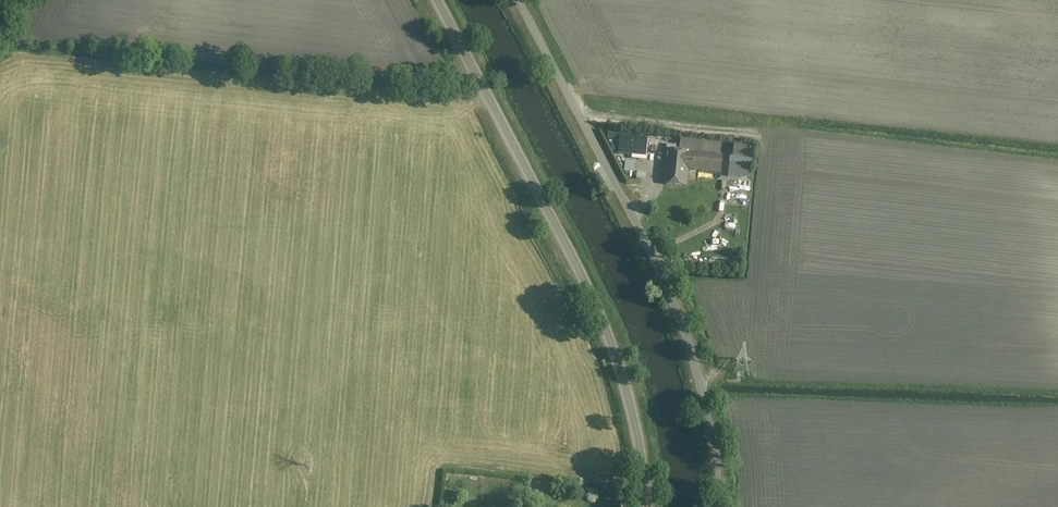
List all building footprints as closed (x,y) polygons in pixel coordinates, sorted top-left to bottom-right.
[(613,135),(614,133),(612,131),(605,138),(608,140),(609,140),(609,146),(628,148),(628,153),(624,153),(623,162),(631,163),(632,154),(638,155),(639,148),(640,149),(641,138),(613,135)] [(734,144),(732,158),(750,160),(751,146),(734,144)] [(662,178),(664,178),(663,184),(686,187),(688,170),(720,173),(722,156),(665,150),(664,152),(668,152),(668,158),(664,157),(663,163),(667,163),(666,167),(663,167),(662,178)] [(627,176),(635,175),(634,165),(626,166),(627,176)] [(607,175),(602,178),(607,187),(612,185),(607,175)] [(737,219),(726,220),(727,228),(737,227),(737,219)]
